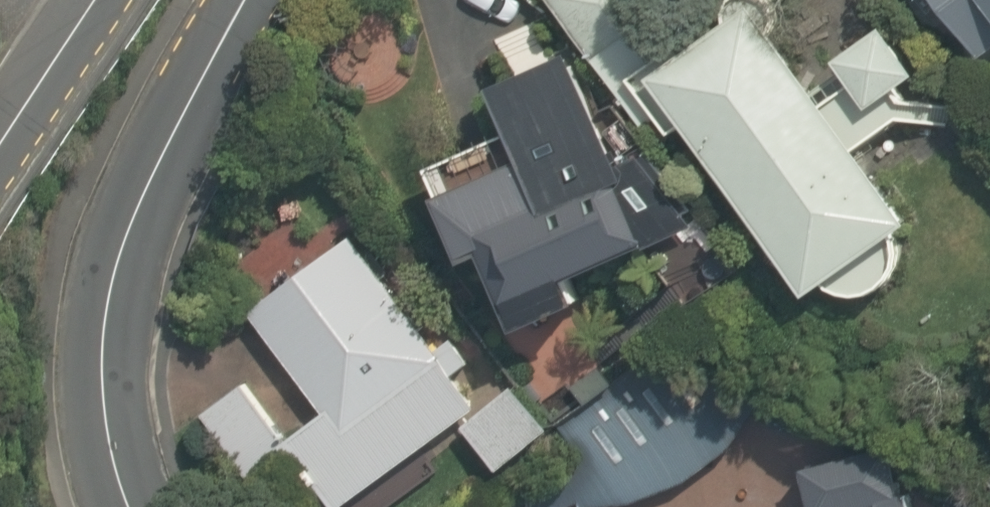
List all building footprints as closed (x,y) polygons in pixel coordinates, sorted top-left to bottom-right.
[(698,51),(661,0),(551,0),(657,145),(680,128),(804,311),(824,297),(832,301),(842,303),(851,303),(860,302),(869,298),(877,293),(884,287),(890,280),(895,271),(897,262),(898,253),(898,247),(907,241),(753,14),(698,51)] [(989,57),(989,0),(905,0),(957,66),(989,57)] [(836,75),(862,117),(919,82),(893,40),(836,75)] [(656,159),(619,174),(581,77),(493,112),(515,166),(435,198),(469,284),(489,276),(528,373),(598,345),(577,294),(692,248),(656,159)] [(256,506),(258,506),(306,474),(329,506),(335,506),(469,414),(354,248),(249,320),(315,415),(281,438),(247,389),(198,423),(256,506)] [(520,402),(470,440),(498,477),(548,439),(520,402)] [(889,456),(804,478),(812,506),(903,506),(889,456)]
